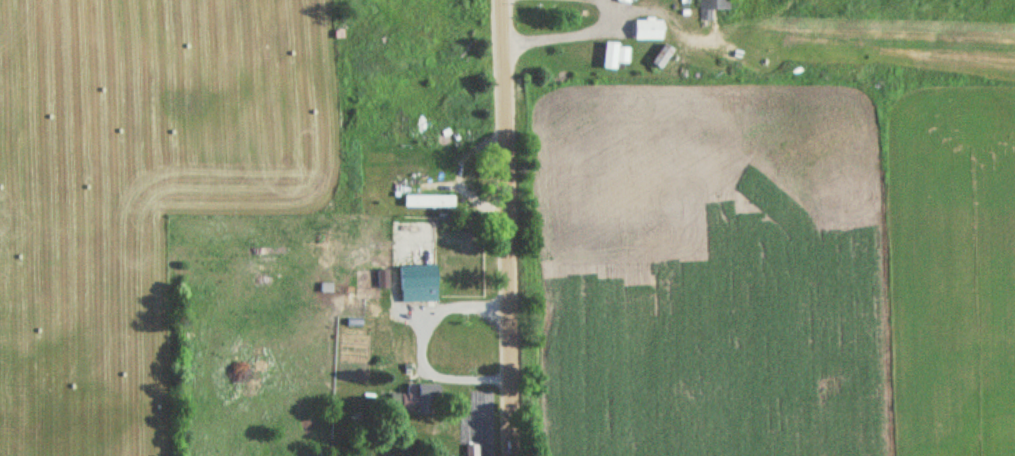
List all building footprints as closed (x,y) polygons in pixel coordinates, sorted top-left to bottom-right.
[(696,0),(673,0),(673,10),(696,9),(696,0)] [(701,20),(711,20),(711,9),(728,9),(728,0),(701,0),(701,20)] [(632,39),(660,39),(660,19),(632,19),(632,39)] [(601,67),(614,67),(614,42),(601,42),(601,67)] [(671,49),(661,44),(650,63),(660,69),(671,49)] [(628,62),(628,48),(619,48),(618,62),(628,62)] [(443,244),(474,244),(474,224),(443,224),(443,244)] [(399,265),(400,291),(418,291),(418,301),(436,301),(435,265),(399,265)] [(377,271),(379,288),(390,287),(388,269),(377,271)] [(404,413),(435,413),(436,384),(405,384),(404,413)]
